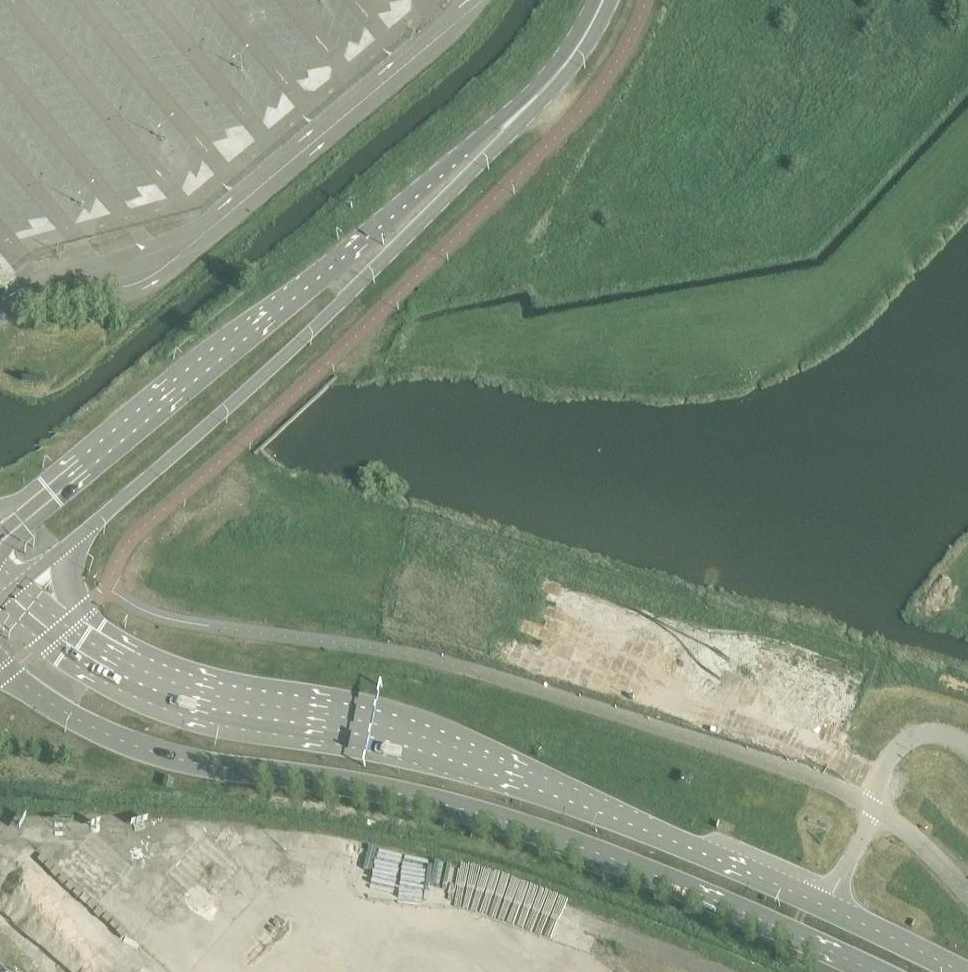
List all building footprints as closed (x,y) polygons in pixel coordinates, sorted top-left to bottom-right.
[(98,831),(59,873),(93,904),(132,862),(98,831)] [(207,833),(169,874),(203,906),(241,864),(207,833)]
